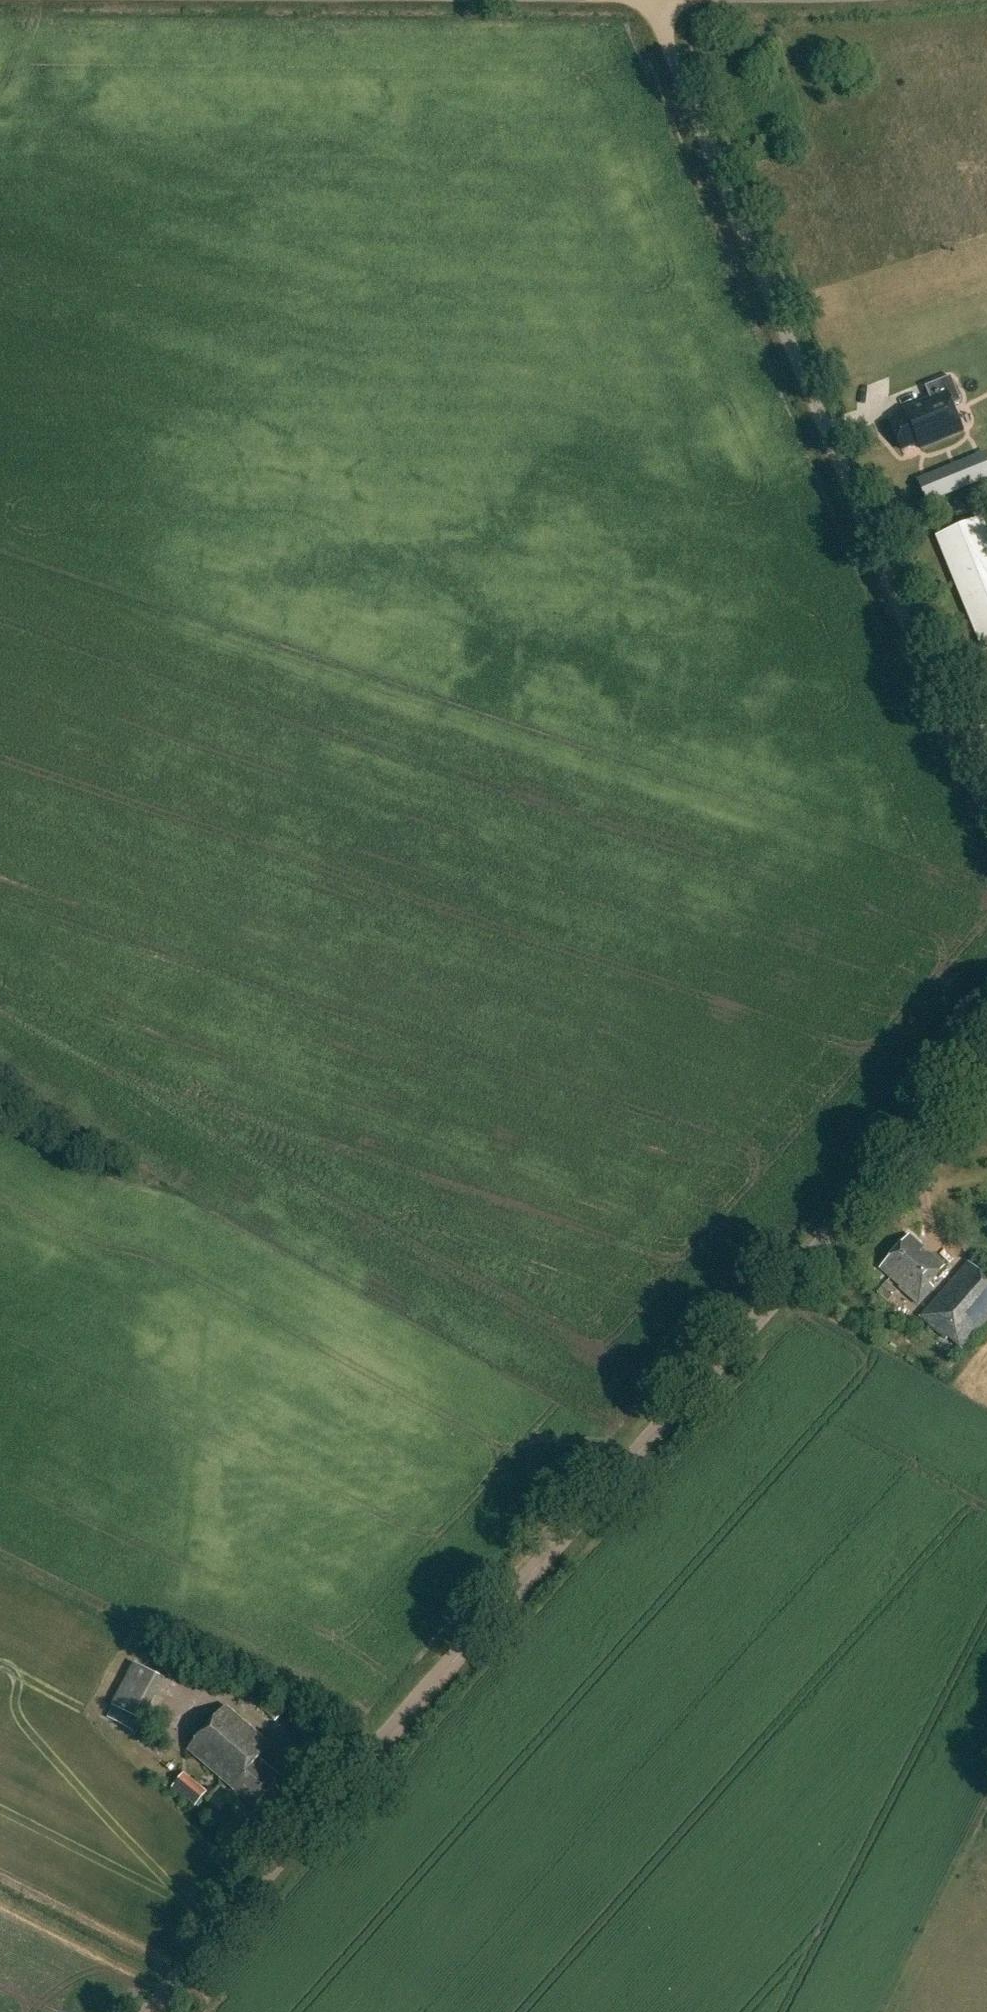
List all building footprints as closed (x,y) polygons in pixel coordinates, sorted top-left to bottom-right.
[(947,399),(911,413),(914,419),(891,429),(902,456),(918,449),(920,455),(963,437),(953,412),(962,408),(951,382),(941,386),(947,399)] [(986,454),(917,483),(926,505),(986,481),(986,455),(986,454)] [(934,536),(986,663),(986,531),(981,517),(934,536)] [(972,684),(967,671),(964,665),(955,669),(963,688),(972,684)] [(907,1236),(879,1268),(914,1300),(943,1268),(907,1236)] [(961,1349),(986,1319),(986,1277),(967,1261),(920,1315),(924,1318),(922,1321),(945,1340),(948,1337),(961,1349)] [(885,1283),(875,1294),(886,1304),(896,1293),(885,1283)] [(138,1719),(160,1678),(129,1662),(107,1702),(109,1703),(103,1715),(130,1729),(136,1718),(138,1719)] [(258,1707),(274,1723),(284,1713),(268,1697),(258,1707)] [(233,1791),(234,1790),(254,1807),(280,1777),(260,1760),(271,1747),(225,1708),(188,1752),(233,1791)] [(207,1793),(184,1774),(172,1789),(195,1807),(207,1793)]
